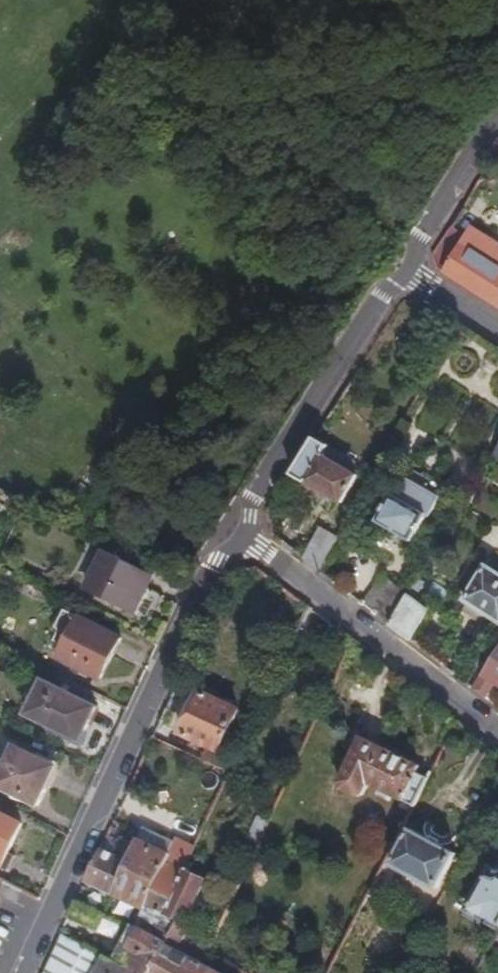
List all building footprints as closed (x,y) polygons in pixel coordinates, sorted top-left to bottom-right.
[(467,233),(473,223),(458,213),(451,224),(467,233)] [(473,223),(467,233),(451,224),(430,256),(434,269),(497,308),(497,307),(497,240),(473,223)] [(339,507),(357,479),(349,474),(322,457),(329,446),(315,437),(290,476),(339,507)] [(356,464),(329,446),(322,457),(349,474),(356,464)] [(410,543),(425,518),(427,519),(438,499),(398,476),(387,495),(390,497),(375,523),(410,543)] [(319,573),(338,539),(318,529),(301,559),(319,573)] [(133,613),(151,576),(101,552),(85,586),(106,596),(104,599),(133,613)] [(484,566),(461,602),(497,625),(497,575),(484,566)] [(388,625),(406,595),(377,575),(359,603),(388,625)] [(409,642),(429,611),(414,602),(425,584),(416,579),(406,595),(388,625),(409,642)] [(100,678),(118,638),(60,611),(52,628),(57,630),(52,640),(62,645),(56,657),(100,678)] [(487,667),(472,690),(487,701),(497,685),(497,649),(487,667)] [(472,690),(487,667),(474,658),(459,680),(472,690)] [(78,739),(93,706),(38,680),(23,713),(78,739)] [(218,756),(239,712),(200,693),(180,738),(185,741),(180,752),(228,776),(232,769),(205,756),(208,751),(218,756)] [(412,808),(427,780),(415,775),(418,768),(359,737),(336,783),(337,790),(353,797),(360,796),(366,784),(412,808)] [(56,764),(54,763),(52,765),(13,746),(0,772),(0,789),(36,807),(56,764)] [(20,825),(0,815),(0,871),(5,873),(13,856),(6,853),(20,825)] [(256,846),(267,822),(257,817),(245,841),(256,846)] [(135,844),(139,835),(136,833),(125,828),(121,837),(135,844)] [(144,848),(150,834),(138,828),(136,833),(139,835),(135,844),(144,848)] [(437,892),(455,855),(409,832),(391,868),(437,892)] [(183,870),(193,849),(174,841),(173,844),(150,834),(144,848),(135,844),(111,895),(143,911),(157,882),(174,889),(183,870)] [(111,895),(135,844),(121,837),(112,855),(107,853),(114,838),(107,835),(85,883),(111,895)] [(184,926),(205,881),(183,870),(174,889),(162,916),(175,922),(164,945),(200,963),(204,953),(207,947),(190,939),(186,949),(180,946),(188,928),(184,926)] [(497,930),(497,875),(489,870),(462,917),(477,925),(480,920),(497,930)] [(164,945),(175,922),(162,916),(174,889),(157,882),(143,911),(133,930),(152,940),(164,945)] [(20,892),(5,884),(0,895),(0,898),(14,904),(20,892)] [(125,926),(102,915),(76,902),(68,920),(94,932),(97,925),(120,936),(125,926)] [(122,957),(63,931),(52,954),(90,972),(137,972),(152,940),(133,930),(122,957)] [(164,945),(152,940),(137,972),(149,972),(164,945)] [(200,963),(164,945),(149,972),(220,972),(200,963)] [(52,954),(43,972),(90,972),(52,954)]
